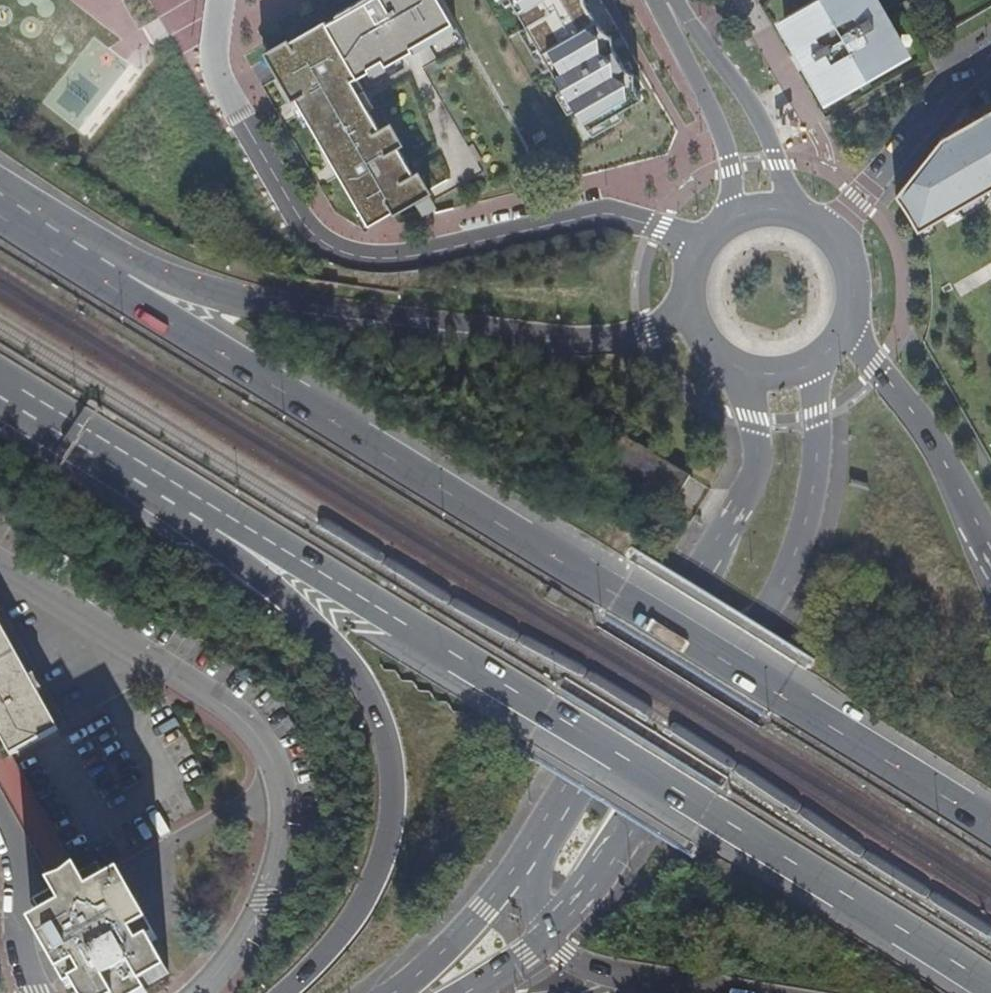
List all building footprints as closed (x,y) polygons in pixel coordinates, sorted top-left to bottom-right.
[(457,30),(439,0),(357,0),(269,49),(279,66),(294,93),(323,145),(334,163),(369,225),(377,220),(405,205),(425,194),(389,131),(382,135),(370,115),(377,112),(361,84),(457,30)] [(589,126),(641,96),(585,0),(516,0),(589,126)] [(882,10),(876,0),(814,0),(785,17),(790,26),(785,29),(822,93),(827,90),(832,99),(903,58),(898,50),(903,47),(886,18),(881,22),(876,14),(882,10)] [(886,18),(882,10),(876,14),(881,22),(886,18)] [(941,120),(936,123),(885,185),(911,232),(916,229),(988,190),(990,195),(990,93),(941,120)] [(65,145),(80,129),(56,107),(42,123),(65,145)] [(672,513),(694,478),(621,433),(600,468),(672,513)] [(14,758),(61,731),(0,621),(0,733),(14,758)] [(85,885),(68,893),(67,892),(58,897),(59,899),(41,909),(48,920),(41,925),(54,949),(50,952),(70,991),(77,987),(81,992),(147,992),(146,989),(170,975),(153,944),(160,940),(139,902),(131,907),(117,882),(112,885),(106,874),(96,879),(85,885)] [(57,894),(82,880),(80,877),(73,882),(68,885),(59,888),(55,891),(57,894)] [(125,878),(117,882),(131,907),(139,902),(125,878)] [(83,882),(82,880),(57,894),(57,895),(58,897),(67,892),(68,893),(85,885),(83,882)] [(54,949),(41,925),(37,927),(50,952),(54,949)]
